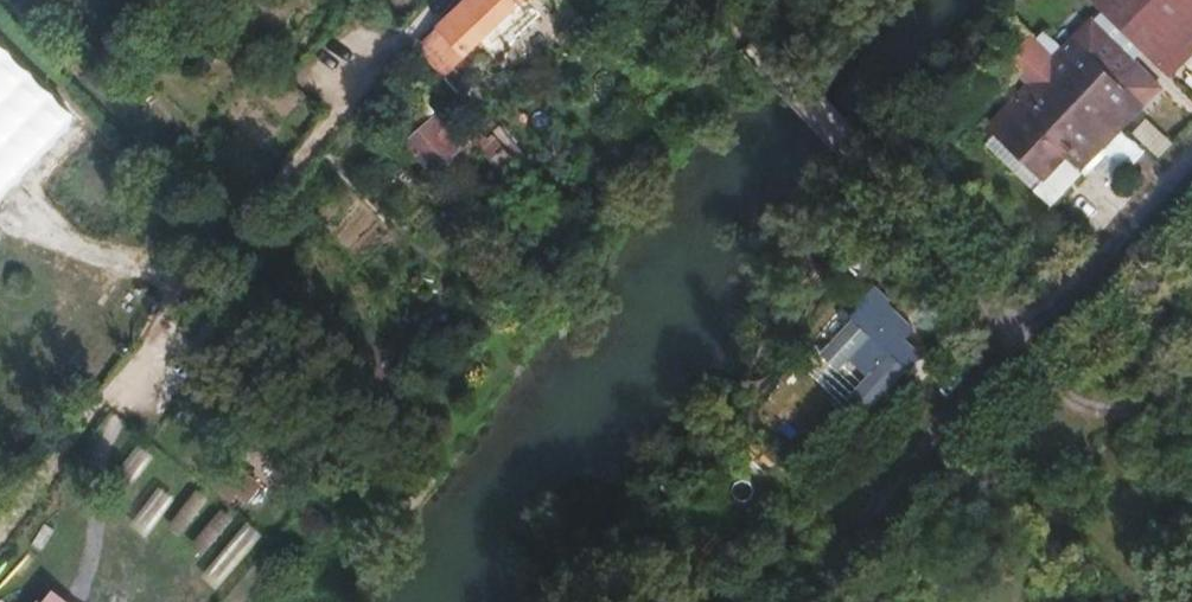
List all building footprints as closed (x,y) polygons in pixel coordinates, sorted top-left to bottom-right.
[(420,46),(465,96),(478,84),(458,62),(525,0),(469,0),(420,46)] [(552,12),(559,7),(563,12),(569,7),(563,0),(542,0),(552,12)] [(1174,76),(1191,58),(1191,0),(1096,0),(1174,76)] [(1011,59),(1034,82),(983,134),(989,140),(996,133),(1045,179),(1068,156),(1083,170),(1162,88),(1093,20),(1053,61),(1031,39),(1011,59)] [(501,144),(475,117),(463,128),(488,155),(501,144)] [(400,135),(410,146),(422,136),(426,132),(416,120),(400,135)] [(1106,151),(1125,169),(1143,152),(1123,134),(1106,151)] [(437,152),(422,136),(410,146),(438,176),(453,164),(440,150),(437,152)] [(1143,152),(1125,169),(1126,170),(1143,152)] [(941,340),(884,286),(821,353),(842,373),(854,360),(870,375),(858,388),(878,407),(941,340)] [(59,587),(47,601),(79,601),(59,587)]
